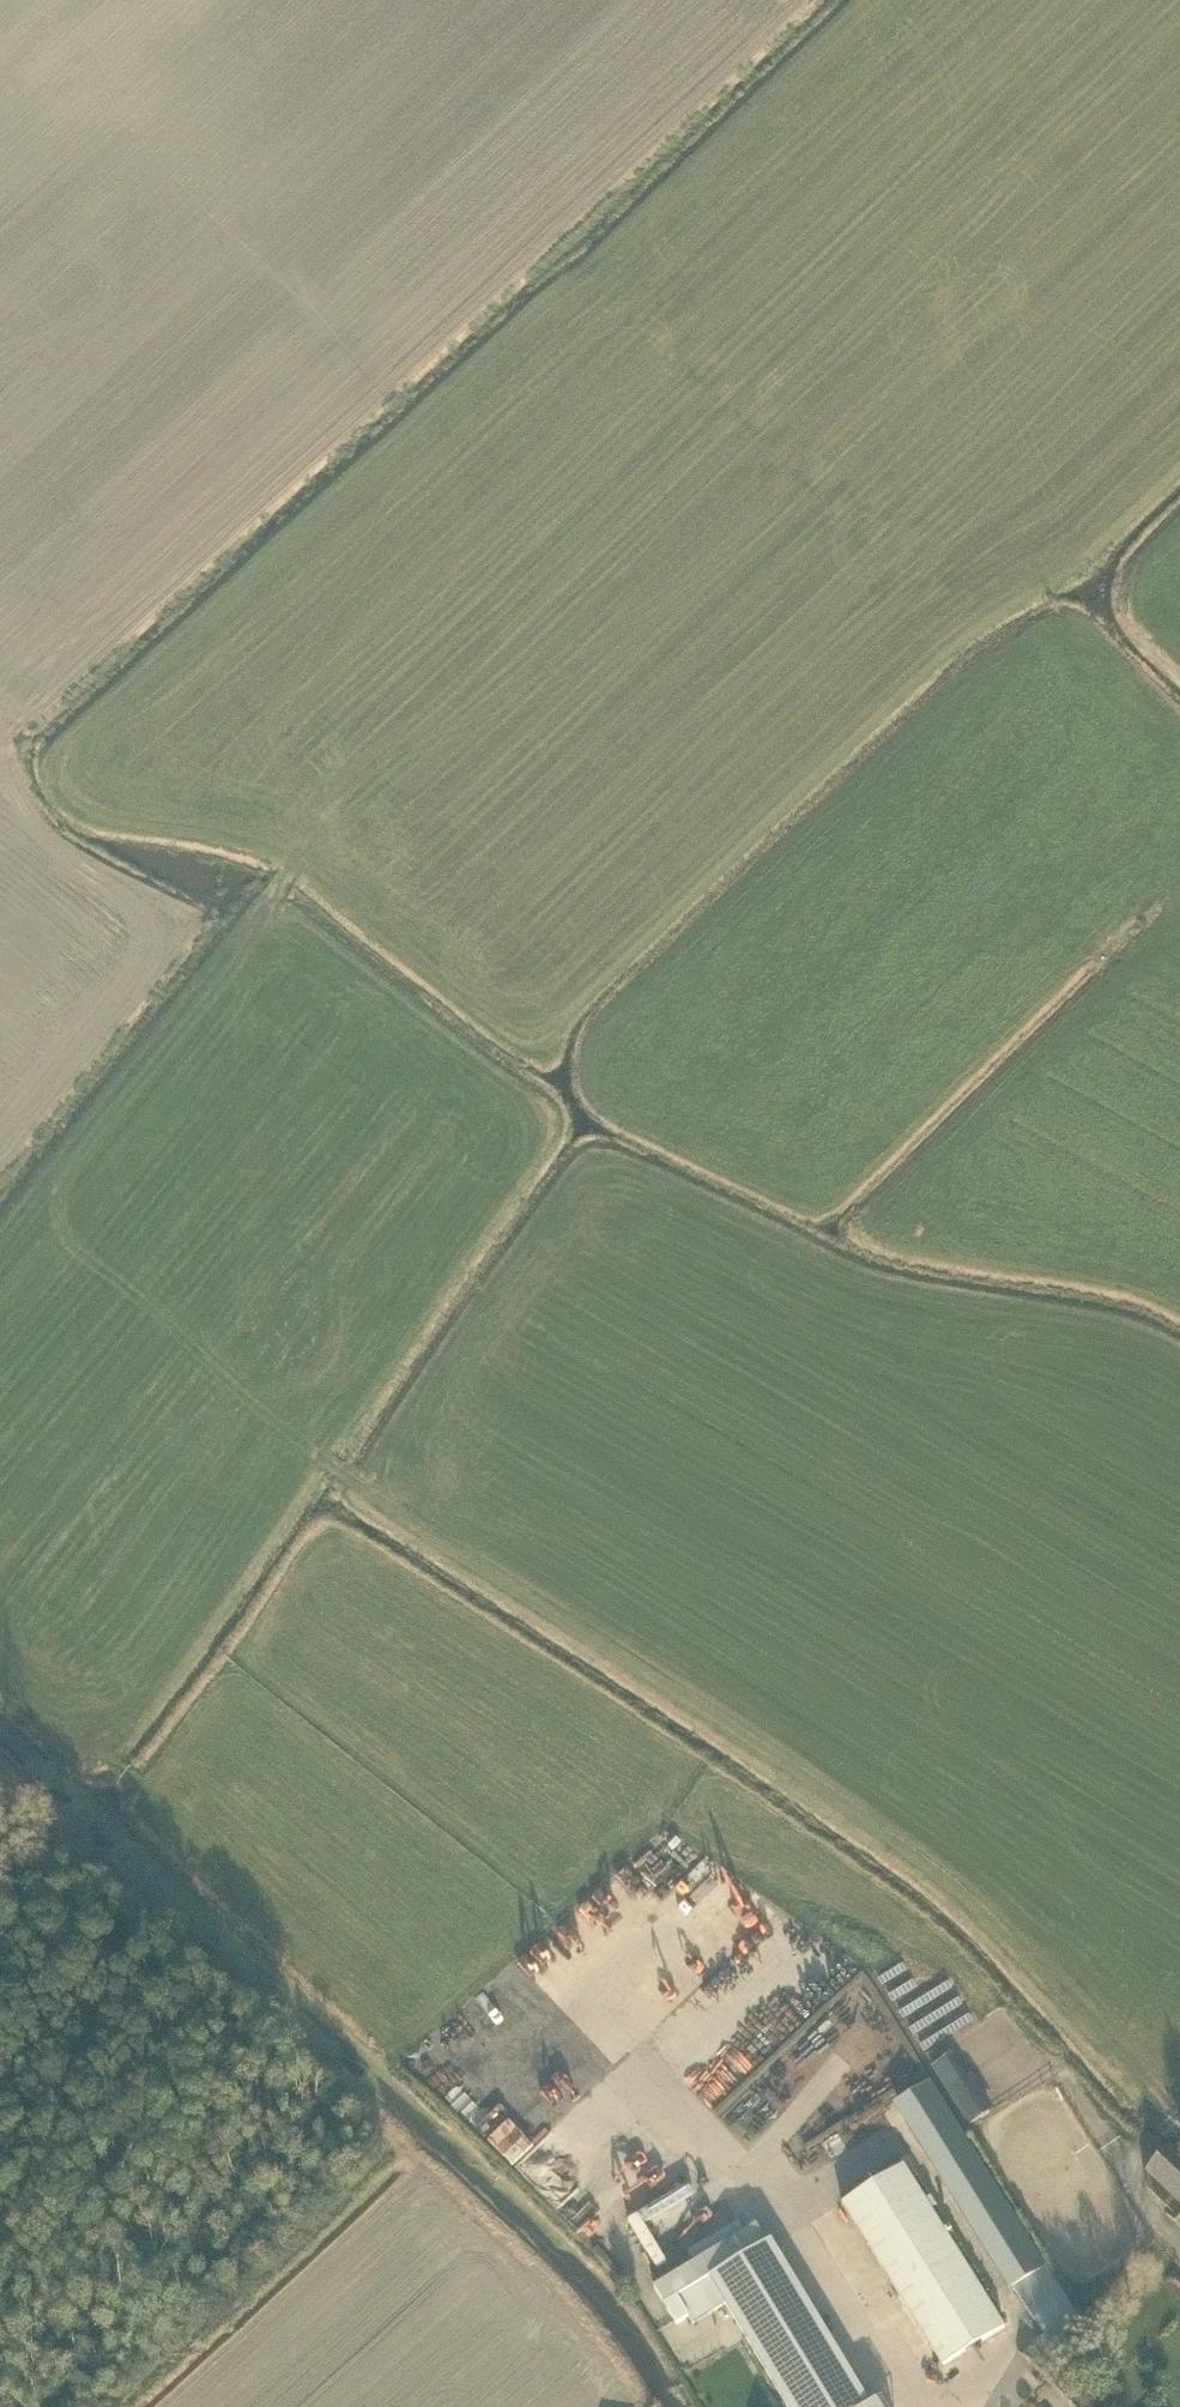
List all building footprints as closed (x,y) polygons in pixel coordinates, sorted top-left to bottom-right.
[(971,2126),(999,2110),(965,2048),(936,2064),(971,2126)] [(1163,2211),(1179,2227),(1179,2162),(1168,2151),(1149,2172),(1176,2197),(1163,2211)] [(843,2204),(945,2367),(1006,2329),(904,2166),(843,2204)] [(753,2230),(737,2204),(640,2263),(655,2289),(677,2325),(690,2317),(679,2299),(712,2280),(789,2406),(872,2406),(773,2242),(769,2245),(758,2227),(753,2230)]
